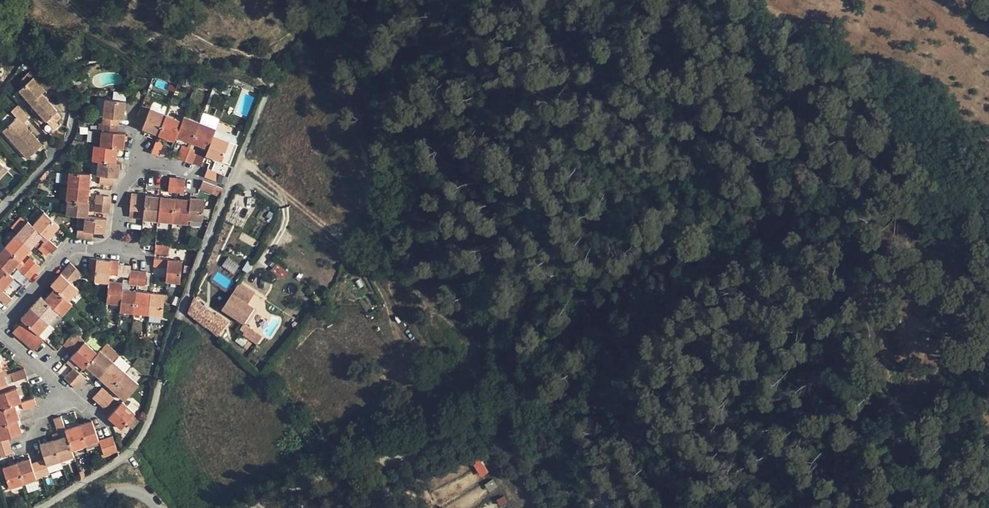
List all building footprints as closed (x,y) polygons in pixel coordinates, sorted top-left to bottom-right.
[(101,66),(87,69),(88,75),(102,73),(101,66)] [(20,91),(55,131),(60,127),(57,123),(62,119),(57,113),(59,112),(43,95),(52,87),(46,79),(42,82),(37,76),(35,78),(31,73),(21,82),(25,87),(20,91)] [(100,185),(113,186),(114,177),(119,177),(120,164),(117,164),(118,148),(124,149),(126,134),(118,133),(119,119),(125,120),(126,103),(105,101),(101,146),(95,146),(93,161),(99,161),(98,175),(101,175),(100,185)] [(4,132),(29,159),(43,146),(24,125),(31,119),(20,105),(12,113),(18,119),(4,132)] [(141,110),(136,123),(144,126),(143,129),(174,142),(176,137),(208,150),(206,155),(229,164),(236,145),(214,136),(216,130),(184,117),(182,123),(150,110),(149,113),(141,110)] [(157,141),(152,153),(160,156),(164,144),(157,141)] [(182,145),(177,158),(193,164),(198,152),(182,145)] [(10,170),(0,161),(0,180),(10,170)] [(208,170),(205,177),(218,182),(221,175),(208,170)] [(78,230),(77,237),(93,239),(94,232),(106,234),(107,219),(88,217),(90,204),(88,203),(91,175),(70,172),(67,201),(68,201),(67,215),(86,217),(84,231),(78,230)] [(170,179),(168,192),(184,194),(186,180),(170,179)] [(203,182),(200,189),(213,195),(216,188),(203,182)] [(191,201),(133,195),(130,219),(188,225),(188,220),(203,222),(205,200),(191,199),(191,201)] [(97,196),(95,211),(110,213),(111,197),(97,196)] [(2,290),(0,293),(0,299),(7,305),(13,299),(4,291),(15,278),(10,274),(44,235),(48,238),(42,245),(53,254),(58,248),(49,239),(61,227),(45,212),(34,225),(29,221),(0,254),(0,288),(2,290)] [(156,246),(155,254),(169,255),(170,247),(156,246)] [(20,270),(29,279),(41,267),(31,258),(20,270)] [(154,259),(154,267),(168,269),(166,282),(180,284),(182,262),(154,259)] [(119,262),(91,260),(89,275),(96,276),(95,282),(109,283),(107,303),(120,304),(119,312),(163,316),(165,294),(122,290),(123,283),(110,282),(110,275),(118,276),(119,262)] [(13,332),(34,351),(45,340),(40,335),(60,312),(63,316),(73,305),(70,301),(80,289),(74,284),(83,274),(71,263),(52,285),(55,288),(46,300),(41,296),(22,318),(24,320),(13,332)] [(276,263),(269,271),(281,280),(287,272),(276,263)] [(131,272),(129,285),(146,287),(147,273),(131,272)] [(256,306),(237,292),(224,311),(246,325),(256,306)] [(230,323),(194,298),(187,314),(217,337),(230,323)] [(257,344),(263,336),(244,324),(238,332),(257,344)] [(187,330),(182,328),(176,343),(182,345),(187,330)] [(75,332),(64,344),(75,354),(72,357),(84,369),(87,366),(125,400),(139,385),(101,350),(98,354),(75,332)] [(2,441),(0,441),(0,457),(0,458),(13,454),(7,438),(22,434),(17,420),(20,419),(15,405),(21,403),(24,411),(37,406),(35,399),(22,403),(18,388),(10,391),(0,359),(0,435),(2,441)] [(74,367),(65,377),(78,389),(87,379),(74,367)] [(12,374),(14,382),(27,378),(24,370),(12,374)] [(102,388),(94,398),(106,408),(114,399),(102,388)] [(123,402),(109,417),(122,429),(136,414),(123,402)] [(54,420),(58,433),(65,431),(61,418),(54,420)] [(31,459),(4,468),(11,489),(51,475),(47,466),(74,457),(72,451),(100,441),(93,421),(65,431),(67,436),(41,445),(46,460),(32,464),(31,459)] [(113,437),(100,441),(105,456),(118,451),(113,437)] [(480,458),(471,463),(480,477),(488,472),(480,458)] [(489,492),(497,487),(492,479),(484,484),(489,492)] [(500,507),(508,504),(505,496),(497,499),(500,507)]
